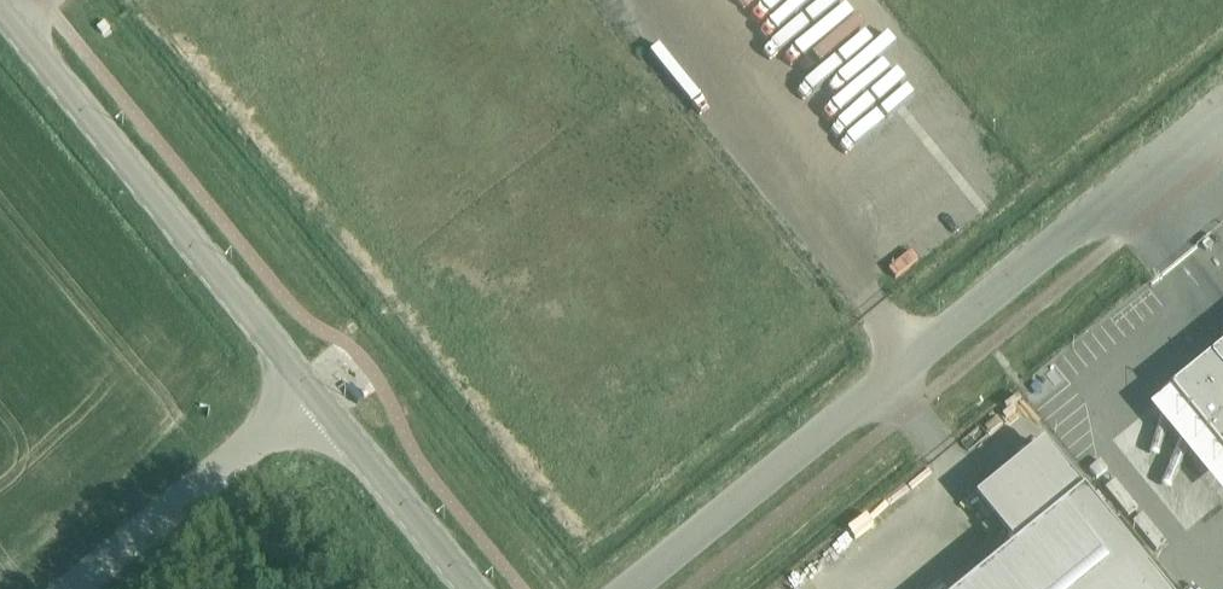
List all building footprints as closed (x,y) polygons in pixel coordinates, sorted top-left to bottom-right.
[(853,65),(861,73),(886,51),(878,42),(853,65)] [(898,117),(925,95),(917,85),(890,106),(898,117)] [(904,279),(927,259),(917,247),(894,267),(904,279)] [(1171,393),(1222,456),(1222,350),(1171,393)] [(967,588),(1161,588),(1044,445),(976,500),(1016,549),(967,588)]
